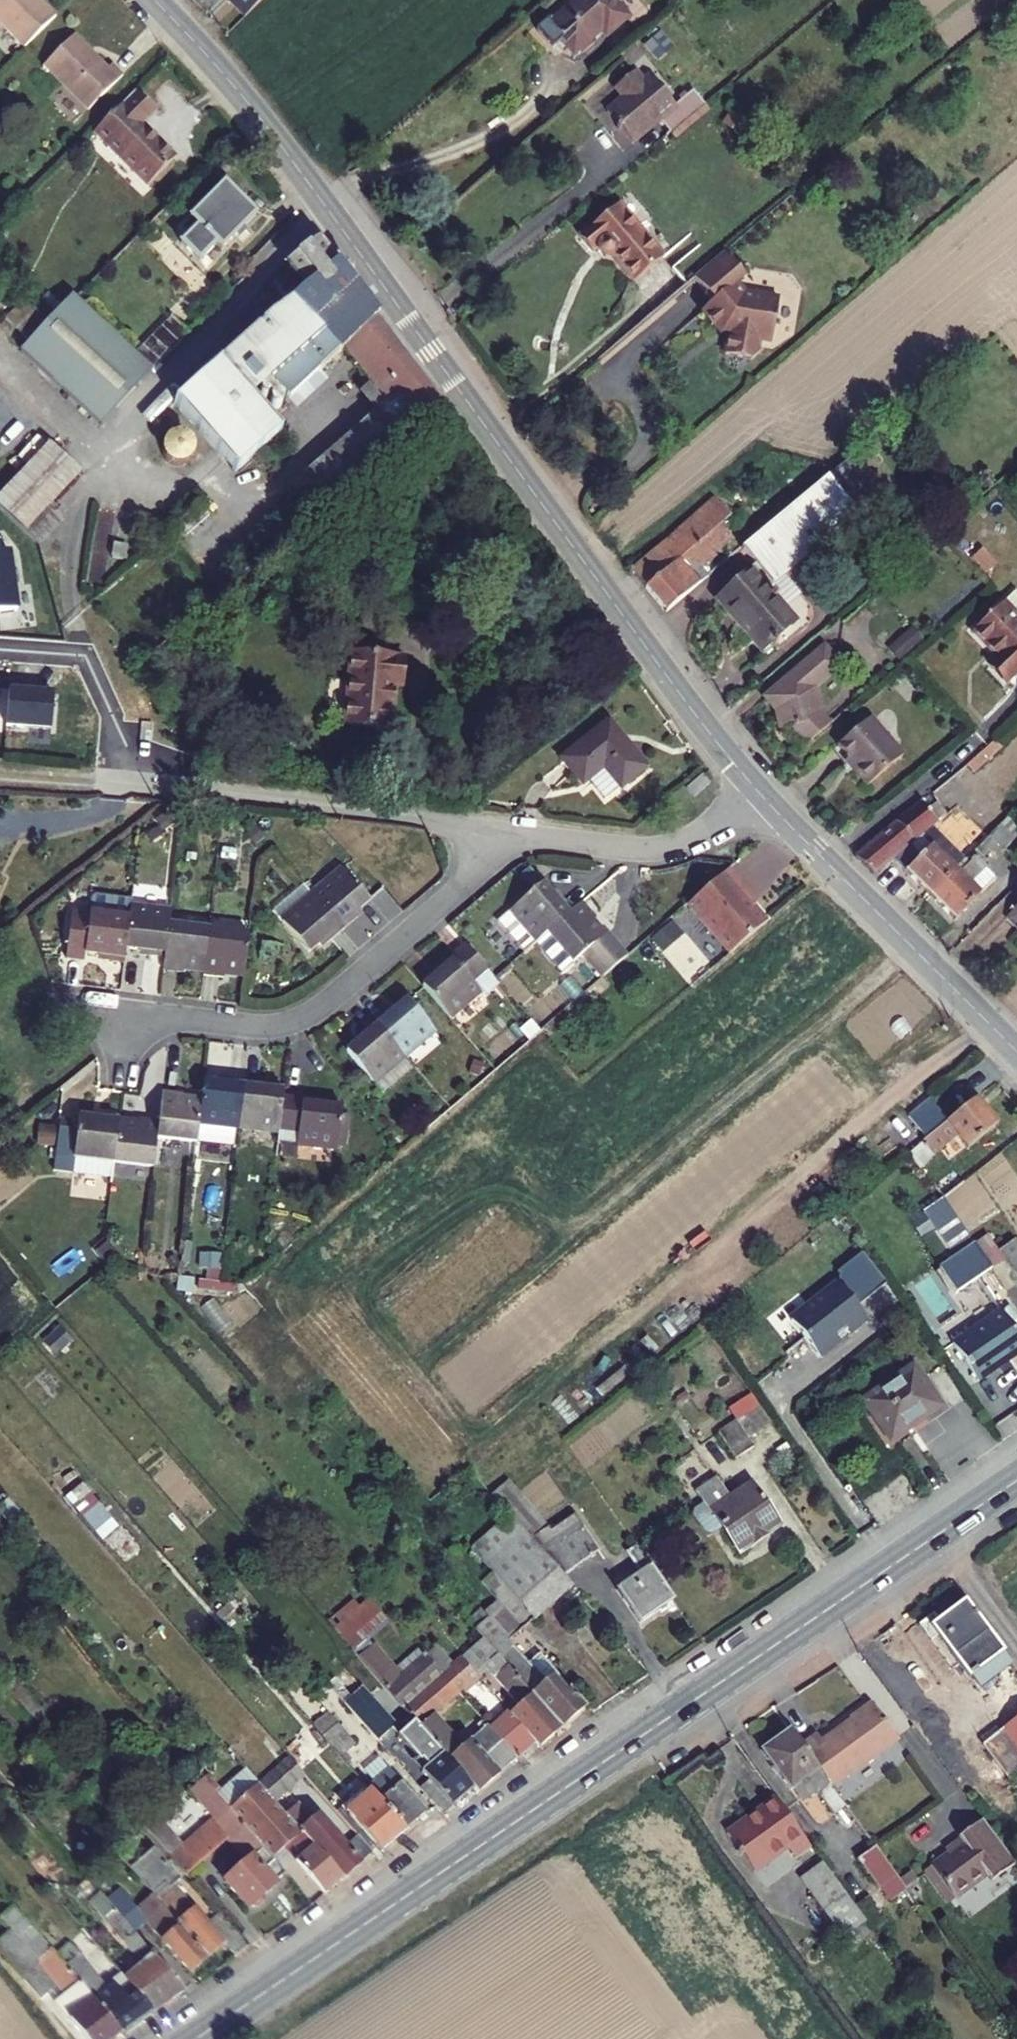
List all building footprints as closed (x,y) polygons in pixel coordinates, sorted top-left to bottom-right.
[(30,52),(62,19),(42,0),(0,0),(0,23),(30,52)] [(233,2),(231,4),(245,18),(263,0),(232,0),(233,2)] [(534,33),(552,53),(565,41),(577,54),(582,49),(585,52),(596,42),(593,39),(605,28),(610,34),(629,17),(617,4),(620,2),(618,0),(579,0),(580,2),(552,27),(547,21),(534,33)] [(74,43),(48,69),(94,113),(125,81),(112,68),(106,74),(74,43)] [(616,104),(599,118),(628,152),(654,130),(666,144),(702,112),(688,95),(670,111),(645,82),(636,89),(627,79),(608,95),(616,104)] [(140,94),(98,136),(153,191),(181,164),(149,132),(164,117),(140,94)] [(221,191),(178,233),(185,240),(176,249),(195,268),(212,252),(219,259),(254,224),(221,191)] [(609,221),(568,255),(582,272),(588,267),(596,278),(607,279),(626,302),(655,277),(609,221)] [(433,409),(319,254),(318,253),(317,252),(316,252),(314,252),(313,252),(312,253),(285,273),(284,274),(283,275),(283,276),(283,277),(283,278),(284,278),(288,285),(271,299),(287,316),(179,410),(242,481),(277,449),(300,478),(325,457),(297,423),(287,433),(259,404),(271,393),(287,410),(343,358),(365,388),(359,392),(358,399),(367,412),(374,413),(380,408),(384,414),(330,462),(304,484),(323,507),(433,409)] [(738,292),(717,267),(706,276),(693,287),(714,311),(702,322),(714,336),(718,337),(730,351),(721,367),(743,379),(752,372),(754,358),(766,359),(773,314),(739,309),(730,298),(738,292)] [(98,431),(151,379),(133,362),(78,306),(43,341),(25,358),(98,431)] [(52,328),(32,307),(12,325),(32,346),(52,328)] [(188,344),(170,326),(133,362),(151,379),(188,344)] [(11,412),(0,401),(0,422),(11,412)] [(170,467),(172,468),(176,471),(181,473),(186,473),(191,472),(195,470),(199,467),(202,463),(204,458),(205,453),(204,448),(202,443),(200,439),(196,436),(191,434),(186,433),(181,433),(177,435),(172,438),(169,441),(167,443),(166,446),(165,450),(165,456),(166,461),(168,464),(170,467)] [(45,517),(79,481),(48,451),(0,502),(0,515),(40,552),(60,531),(45,517)] [(330,462),(325,457),(300,478),(304,484),(330,462)] [(850,460),(740,553),(770,587),(879,494),(850,460)] [(704,512),(631,573),(667,615),(709,580),(701,571),(712,562),(708,557),(731,538),(721,526),(718,529),(704,512)] [(0,537),(0,612),(18,609),(14,584),(17,584),(14,563),(10,564),(8,550),(3,551),(1,537),(0,537)] [(968,561),(980,575),(991,565),(978,551),(968,561)] [(748,573),(713,602),(760,657),(795,628),(748,573)] [(1002,686),(1016,672),(1016,623),(1002,606),(971,634),(995,661),(986,668),(1002,686)] [(787,731),(803,749),(826,729),(815,716),(810,691),(833,670),(818,652),(762,701),(774,715),(777,733),(787,731)] [(346,663),(338,736),(390,741),(395,692),(403,692),(405,669),(346,663)] [(21,693),(6,692),(3,729),(49,732),(51,697),(20,695),(21,693)] [(606,716),(561,752),(585,781),(590,777),(603,766),(609,774),(622,763),(633,777),(646,765),(606,716)] [(852,773),(866,790),(903,759),(871,721),(837,749),(847,761),(855,770),(852,773)] [(844,764),(852,773),(855,770),(847,761),(844,764)] [(622,785),(633,777),(622,763),(609,774),(603,766),(590,777),(606,796),(621,784),(622,785)] [(959,805),(982,787),(965,765),(936,787),(953,809),(944,816),(954,830),(961,825),(966,833),(975,827),(959,805)] [(697,775),(680,789),(688,798),(705,784),(697,775)] [(868,877),(888,862),(915,840),(939,820),(934,815),(929,818),(917,805),(850,859),(868,877)] [(972,850),(979,857),(990,846),(997,853),(1008,841),(1007,840),(1014,832),(1002,820),(972,850)] [(888,862),(926,898),(958,865),(953,860),(944,867),(924,848),(915,840),(888,862)] [(924,848),(944,867),(953,860),(933,840),(924,848)] [(1001,856),(1016,872),(1016,850),(1012,845),(1001,856)] [(926,898),(950,921),(974,897),(973,896),(963,887),(979,870),(981,869),(971,859),(962,868),(958,865),(926,898)] [(331,870),(302,896),(336,935),(351,922),(346,916),(360,903),(331,870)] [(979,870),(963,887),(973,896),(988,879),(979,870)] [(728,871),(688,905),(730,954),(767,922),(736,885),(739,882),(728,871)] [(290,883),(259,910),(271,923),(302,896),(290,883)] [(539,887),(490,929),(517,959),(528,949),(542,937),(570,913),(555,896),(551,899),(539,887)] [(84,898),(83,911),(121,915),(123,902),(123,898),(89,894),(84,898)] [(302,896),(271,923),(300,957),(312,946),(317,951),(336,935),(302,896)] [(123,902),(121,915),(118,946),(135,947),(135,953),(158,955),(162,923),(164,906),(123,902)] [(597,920),(582,902),(570,913),(542,937),(566,966),(575,958),(597,983),(624,959),(605,938),(603,939),(591,925),(597,920)] [(1016,936),(1016,903),(1001,920),(1016,936)] [(649,934),(682,978),(719,950),(686,906),(649,934)] [(75,959),(76,951),(95,954),(95,961),(116,964),(118,946),(121,915),(83,911),(61,909),(57,957),(75,959)] [(201,927),(162,923),(158,955),(156,975),(175,977),(176,967),(197,969),(201,927)] [(243,931),(201,927),(197,969),(196,978),(214,980),(215,973),(238,975),(243,931)] [(566,966),(542,937),(528,949),(553,977),(566,966)] [(428,980),(416,990),(441,1021),(468,999),(473,995),(466,986),(482,974),(459,947),(447,958),(444,954),(422,972),(428,980)] [(482,974),(466,986),(473,995),(468,999),(474,1007),(495,989),(482,974)] [(377,1012),(364,1023),(396,1061),(425,1037),(398,1005),(382,1018),(377,1012)] [(352,1047),(341,1057),(366,1086),(396,1061),(364,1023),(346,1039),(352,1047)] [(201,1084),(199,1102),(197,1125),(235,1129),(240,1079),(223,1078),(222,1086),(201,1084)] [(260,1082),(240,1079),(235,1129),(277,1135),(281,1099),(282,1092),(259,1089),(260,1082)] [(160,1091),(157,1121),(154,1142),(194,1146),(197,1125),(199,1102),(175,1099),(176,1092),(160,1091)] [(319,1103),(281,1099),(277,1135),(276,1145),(334,1152),(338,1112),(318,1110),(319,1103)] [(977,1099),(909,1155),(923,1171),(959,1141),(968,1152),(999,1126),(977,1099)] [(895,1129),(912,1151),(934,1134),(916,1112),(895,1129)] [(113,1122),(114,1116),(89,1113),(88,1120),(73,1118),(73,1123),(54,1121),(50,1161),(108,1167),(113,1122)] [(131,1123),(113,1122),(108,1167),(151,1172),(154,1142),(157,1121),(131,1117),(131,1123)] [(951,1171),(937,1184),(948,1197),(963,1185),(951,1171)] [(937,1184),(930,1189),(941,1203),(948,1197),(937,1184)] [(961,1256),(942,1270),(956,1292),(993,1264),(979,1242),(948,1197),(941,1203),(928,1213),(961,1256)] [(999,1244),(1016,1267),(1016,1239),(1013,1233),(999,1244)] [(999,1244),(991,1234),(979,1242),(993,1264),(1008,1255),(999,1244)] [(865,1254),(837,1276),(860,1306),(889,1285),(865,1254)] [(785,1315),(817,1357),(868,1317),(860,1306),(837,1276),(785,1315)] [(955,1341),(981,1379),(1016,1354),(1016,1325),(1005,1308),(955,1341)] [(939,1406),(913,1368),(864,1401),(891,1440),(939,1406)] [(743,1417),(726,1429),(742,1453),(760,1442),(743,1417)] [(732,1521),(750,1547),(788,1520),(761,1478),(739,1494),(726,1475),(708,1486),(715,1495),(705,1502),(704,1502),(703,1508),(717,1529),(719,1529),(732,1521)] [(575,1514),(533,1539),(564,1574),(601,1551),(575,1514)] [(646,1566),(622,1581),(644,1614),(681,1590),(645,1535),(633,1544),(646,1566)] [(533,1539),(492,1574),(519,1605),(530,1618),(572,1583),(564,1574),(533,1539)] [(944,1617),(932,1626),(939,1635),(966,1670),(999,1644),(966,1600),(944,1617)] [(521,1626),(530,1618),(519,1605),(510,1614),(521,1626)] [(937,1608),(917,1624),(930,1642),(939,1635),(932,1626),(944,1617),(937,1608)] [(500,1623),(481,1639),(490,1650),(509,1633),(500,1623)] [(509,1633),(490,1650),(503,1666),(522,1649),(509,1633)] [(481,1639),(467,1651),(489,1677),(503,1666),(490,1650),(481,1639)] [(522,1649),(503,1666),(558,1730),(585,1707),(557,1676),(551,1682),(522,1649)] [(503,1666),(489,1677),(515,1707),(504,1715),(535,1750),(558,1730),(503,1666)] [(400,1709),(419,1732),(470,1792),(509,1759),(486,1732),(461,1752),(434,1721),(458,1700),(438,1676),(400,1709)] [(352,1714),(375,1739),(401,1715),(378,1690),(352,1714)] [(827,1738),(809,1751),(839,1793),(905,1746),(882,1714),(834,1748),(827,1738)] [(979,1745),(1007,1782),(1016,1774),(1016,1717),(979,1745)] [(792,1728),(760,1751),(785,1785),(805,1771),(815,1785),(808,1790),(829,1818),(848,1805),(839,1793),(809,1751),(792,1728)] [(425,1782),(416,1790),(439,1818),(470,1792),(419,1732),(408,1740),(430,1767),(419,1776),(425,1782)] [(287,1756),(260,1780),(275,1798),(303,1775),(287,1756)] [(364,1784),(372,1794),(402,1829),(422,1812),(383,1766),(364,1784)] [(345,1878),(294,1820),(275,1798),(260,1780),(226,1809),(271,1860),(283,1850),(323,1896),(345,1878)] [(345,1804),(339,1809),(375,1852),(402,1829),(372,1794),(352,1812),(345,1804)] [(771,1794),(720,1831),(748,1869),(777,1848),(786,1859),(808,1843),(771,1794)] [(193,1831),(167,1853),(183,1872),(223,1838),(243,1861),(220,1880),(244,1908),(248,1904),(250,1908),(260,1900),(256,1896),(283,1874),(271,1860),(226,1809),(197,1835),(193,1831)] [(303,1811),(294,1820),(345,1878),(372,1856),(356,1838),(349,1844),(340,1834),(336,1838),(323,1823),(317,1828),(303,1811)] [(931,1864),(955,1896),(988,1873),(994,1881),(1016,1864),(1016,1863),(980,1813),(957,1830),(964,1840),(931,1864)] [(886,1903),(905,1891),(877,1845),(858,1856),(886,1903)] [(821,1862),(798,1878),(824,1914),(847,1898),(821,1862)] [(157,1899),(169,1913),(211,1961),(227,1948),(234,1956),(247,1947),(211,1905),(199,1917),(193,1910),(189,1914),(168,1889),(157,1899)] [(131,1909),(119,1920),(137,1941),(150,1931),(131,1909)] [(169,1913),(150,1931),(191,1978),(211,1961),(169,1913)] [(106,1933),(131,1961),(145,1950),(137,1941),(119,1920),(106,1933)] [(35,1936),(4,1962),(22,1983),(54,1958),(45,1948),(35,1936)] [(54,1939),(45,1948),(54,1958),(119,2034),(152,2011),(136,1992),(128,2000),(115,1987),(108,1994),(80,1960),(75,1965),(54,1939)] [(134,1990),(136,1992),(152,2011),(181,1992),(145,1950),(131,1961),(128,1964),(144,1981),(134,1990)] [(119,2034),(54,1958),(22,1983),(37,2000),(48,1990),(55,1997),(51,2000),(84,2038),(111,2038),(119,2034)]
